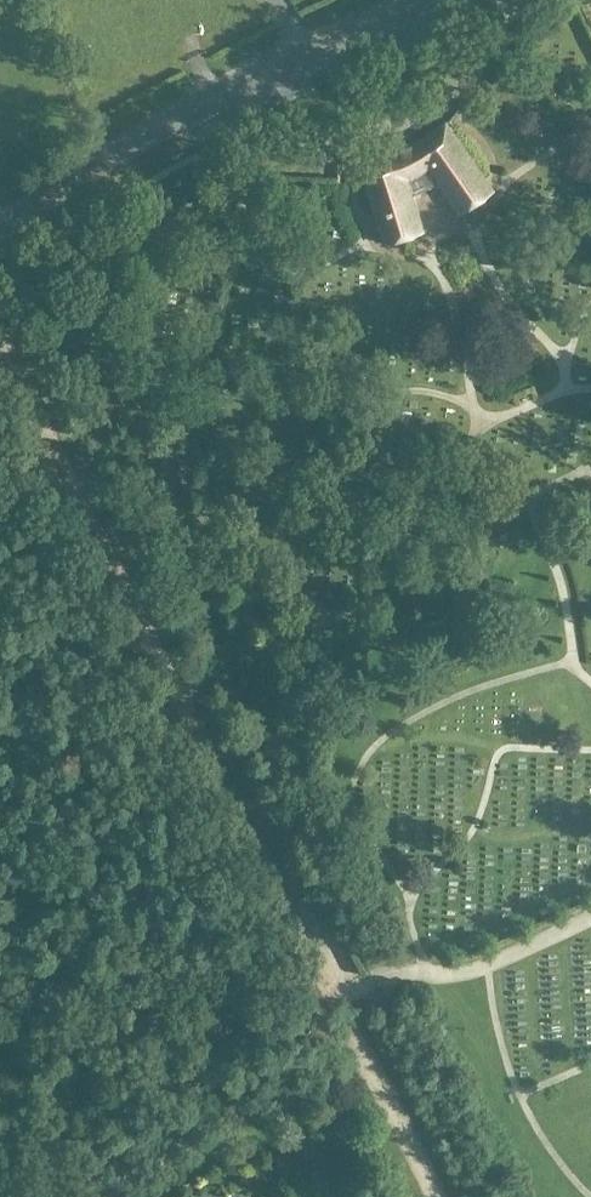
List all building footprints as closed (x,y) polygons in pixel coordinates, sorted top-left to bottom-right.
[(360,166),(375,213),(384,244),(421,233),(410,198),(439,184),(459,214),(491,192),(445,124),(413,146),(397,154),(360,166)]
